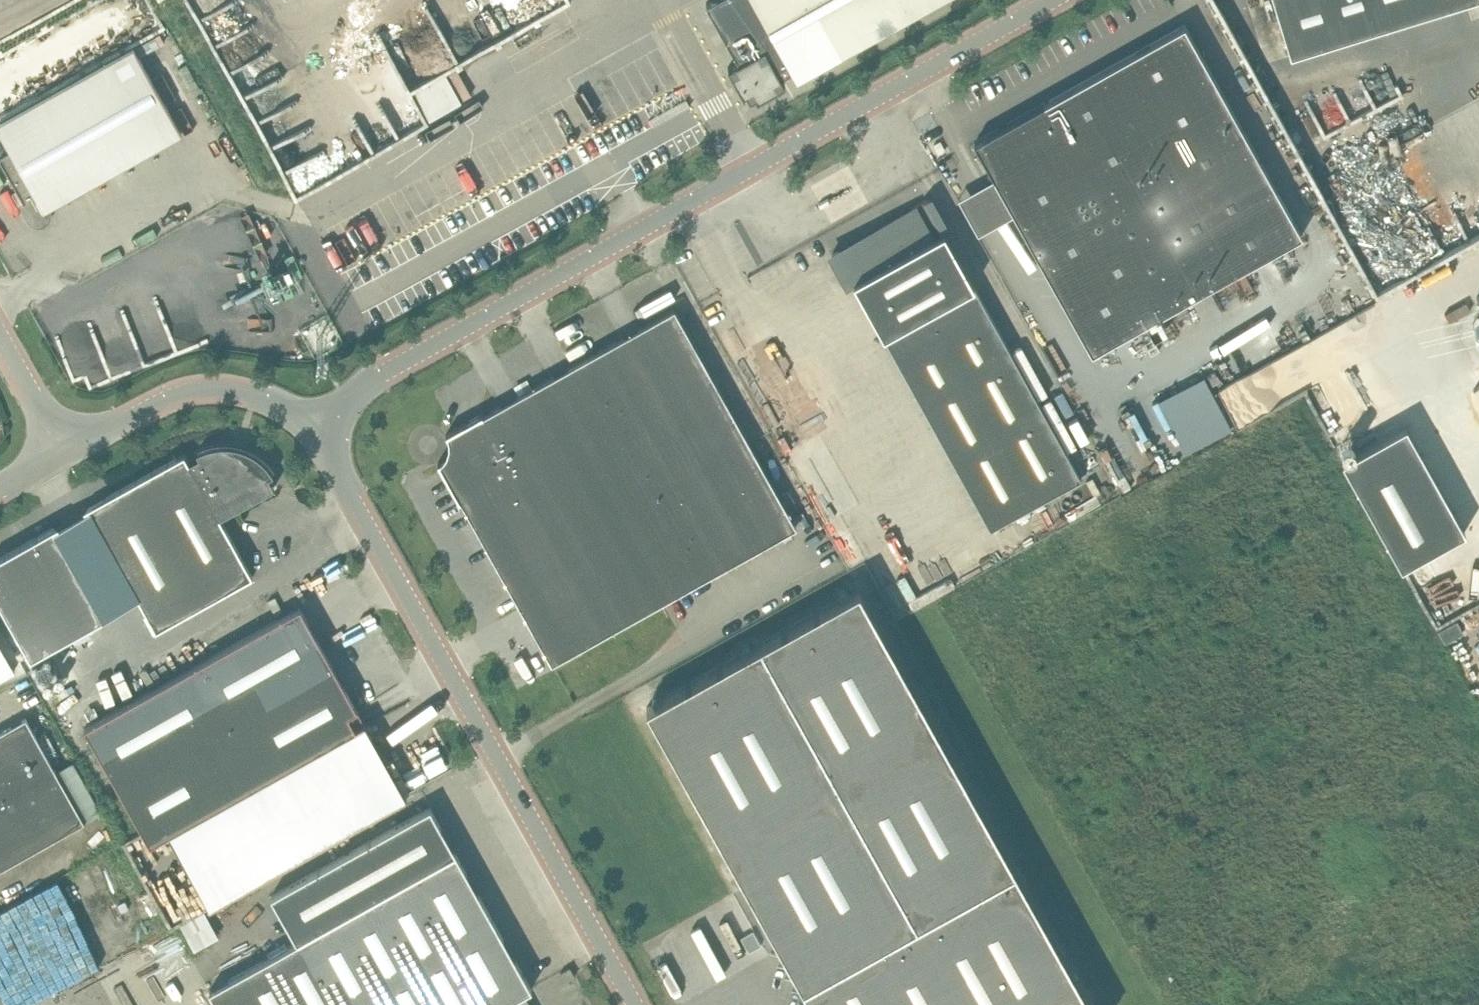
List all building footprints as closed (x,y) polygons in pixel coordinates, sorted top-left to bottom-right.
[(746,91),(750,98),(757,94),(759,98),(785,83),(781,76),(793,69),(797,76),(933,0),(711,0),(706,3),(738,61),(728,67),(743,93),(746,91)] [(1291,56),(1472,0),(1274,0),(1291,56)] [(1185,24),(973,142),(1092,353),(1146,323),(1154,335),(1167,328),(1160,315),(1303,235),(1185,24)] [(0,158),(0,160),(23,202),(21,203),(30,219),(30,220),(31,221),(33,223),(34,224),(36,224),(38,225),(40,225),(43,224),(45,223),(47,222),(48,221),(49,220),(50,218),(50,216),(51,215),(51,213),(51,212),(50,211),(50,209),(49,207),(182,133),(134,47),(130,50),(125,40),(98,56),(103,65),(0,122),(0,130),(12,152),(1,158),(0,158)] [(428,120),(462,101),(446,72),(412,91),(428,120)] [(1081,478),(926,199),(916,205),(917,205),(833,252),(851,284),(854,283),(990,528),(1081,478)] [(482,413),(446,433),(447,436),(448,435),(448,440),(449,446),(446,453),(444,458),(440,461),(438,462),(459,501),(461,500),(552,663),(797,526),(675,308),(483,415),(482,413)] [(1309,339),(1212,385),(1232,426),(1319,385),(1310,366),(1319,362),(1309,339)] [(1401,567),(1464,531),(1406,426),(1342,461),(1401,567)] [(253,575),(220,517),(275,487),(269,476),(274,474),(271,470),(270,468),(268,465),(266,462),(263,460),(261,458),(258,455),(254,453),(250,451),(246,449),(244,454),(232,451),(233,445),(230,444),(224,444),(218,444),(215,444),(210,445),(206,447),(201,449),(198,451),(196,452),(199,456),(189,462),(184,453),(88,507),(98,524),(98,525),(156,629),(253,575)] [(0,556),(0,601),(31,657),(104,617),(53,527),(0,556)] [(813,1004),(1092,1004),(859,588),(647,706),(813,1004)] [(300,606),(85,726),(150,843),(158,839),(356,728),(348,714),(358,708),(300,606)] [(15,670),(0,643),(0,678),(15,670)] [(85,821),(27,716),(0,731),(0,869),(85,821)] [(356,728),(158,839),(198,913),(403,801),(360,724),(356,728)] [(209,989),(218,1004),(531,1004),(524,993),(532,988),(456,852),(430,806),(271,895),(297,941),(209,989)] [(749,952),(762,946),(754,931),(742,938),(749,952)] [(570,967),(561,972),(566,981),(575,976),(570,967)]
